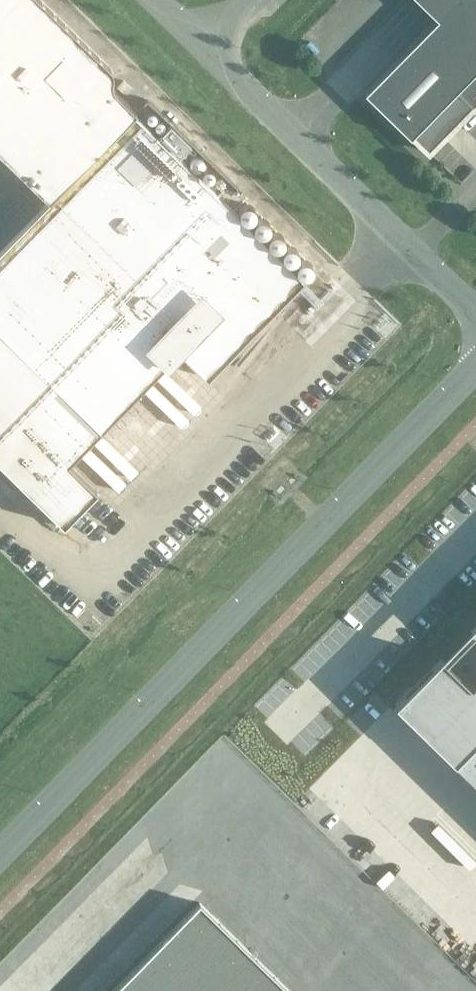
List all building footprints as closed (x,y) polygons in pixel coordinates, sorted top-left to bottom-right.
[(305,279),(304,278),(303,279),(134,114),(134,113),(136,111),(115,91),(113,89),(113,87),(112,86),(112,84),(112,82),(112,81),(112,80),(112,78),(112,77),(112,75),(112,73),(112,72),(111,70),(110,69),(110,68),(109,67),(41,0),(0,0),(0,153),(49,201),(0,251),(0,464),(63,526),(97,492),(68,464),(179,351),(207,379),(305,279)] [(437,18),(364,93),(410,137),(412,135),(429,151),(472,107),(475,102),(475,0),(418,0),(437,18)] [(264,322),(272,330),(312,290),(305,283),(264,322)] [(394,702),(475,782),(475,619),(469,626),(473,631),(445,659),(440,655),(411,685),(410,686),(394,702)] [(199,902),(112,990),(290,990),(199,902)]
